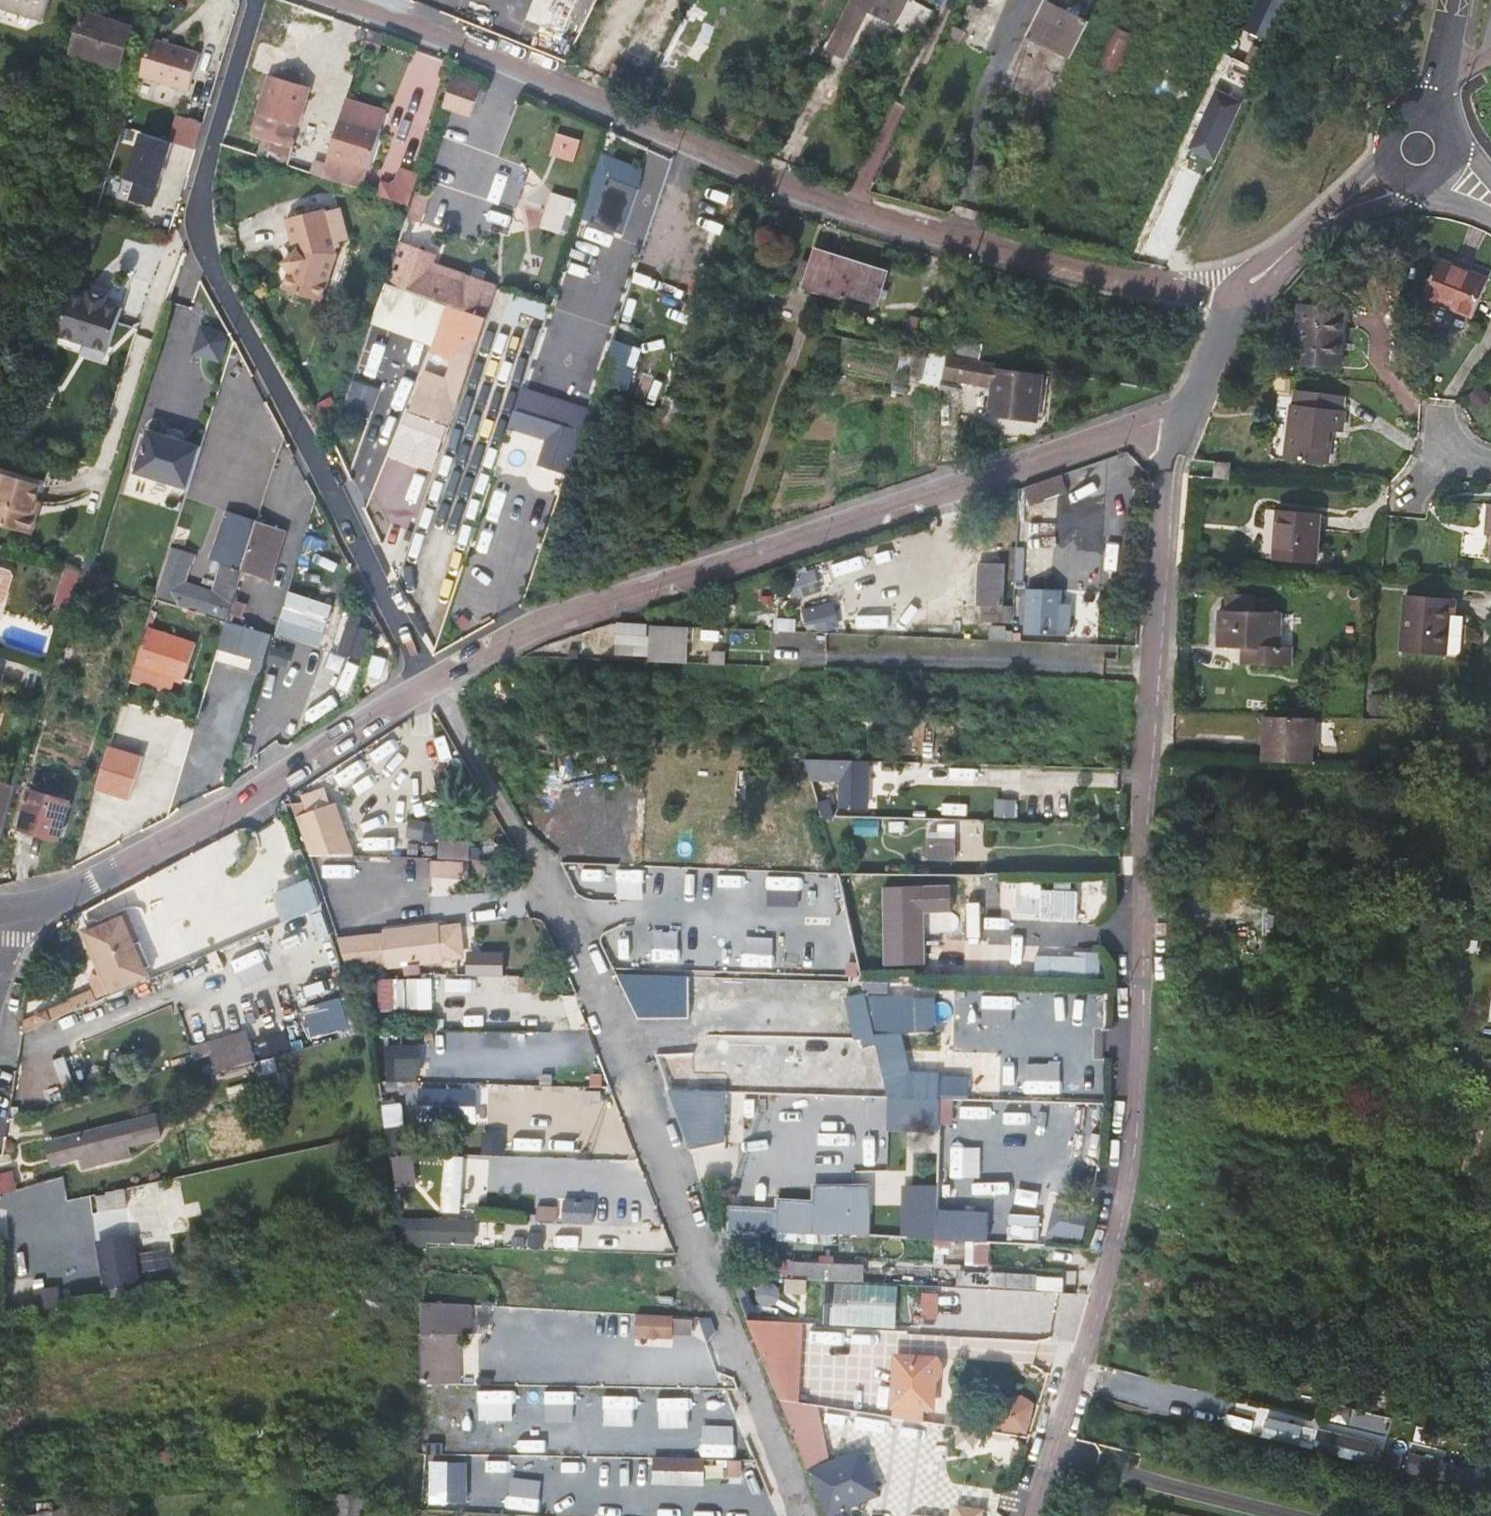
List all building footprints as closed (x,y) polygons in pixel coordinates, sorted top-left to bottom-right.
[(45,19),(50,0),(0,0),(0,5),(45,19)] [(567,37),(581,0),(527,0),(519,19),(567,37)] [(827,49),(843,58),(868,11),(875,15),(883,0),(853,0),(827,49)] [(875,15),(895,26),(909,0),(883,0),(875,15)] [(1040,44),(1057,8),(1043,1),(1026,37),(1040,44)] [(1057,8),(1040,44),(1069,58),(1086,21),(1058,7),(1057,8)] [(120,67),(132,28),(100,19),(102,12),(86,8),(72,52),(120,67)] [(100,19),(132,28),(134,22),(102,12),(100,19)] [(966,32),(954,26),(948,39),(960,44),(966,32)] [(1119,74),(1133,32),(1117,26),(1103,69),(1119,74)] [(200,46),(151,31),(140,69),(189,83),(200,46)] [(1262,52),(1252,46),(1243,65),(1254,70),(1262,52)] [(1065,62),(1053,56),(1046,69),(1058,76),(1065,62)] [(280,82),(297,88),(300,78),(283,73),(280,82)] [(280,82),(269,79),(259,113),(297,125),(307,91),(297,88),(280,82)] [(482,89),(453,80),(443,108),(472,118),(482,89)] [(1238,103),(1215,92),(1187,151),(1210,162),(1238,103)] [(343,117),(382,130),(387,113),(348,101),(343,117)] [(297,125),(259,113),(250,140),(261,143),(281,149),(288,152),(297,125)] [(363,190),(382,130),(343,117),(325,178),(334,181),(363,190)] [(180,119),(171,146),(194,153),(203,126),(180,119)] [(130,204),(151,211),(171,146),(141,137),(127,183),(135,186),(130,204)] [(261,143),(257,156),(277,162),(285,165),(290,152),(288,152),(281,149),(261,143)] [(422,175),(402,168),(398,181),(392,184),(384,182),(379,196),(411,206),(415,194),(422,175)] [(656,191),(609,173),(590,222),(637,240),(656,191)] [(1087,187),(1076,182),(1071,192),(1082,197),(1087,187)] [(411,206),(406,220),(420,225),(428,198),(415,194),(411,206)] [(326,211),(290,221),(301,261),(285,267),(292,270),(286,286),(323,299),(338,252),(335,242),(348,238),(341,211),(327,214),(326,211)] [(465,281),(432,270),(434,263),(436,257),(409,247),(394,290),(446,307),(477,317),(489,281),(468,274),(465,281)] [(817,250),(814,260),(808,280),(806,285),(843,297),(845,290),(854,261),(817,250)] [(808,280),(814,260),(804,257),(798,277),(808,280)] [(1488,279),(1439,259),(1423,297),(1472,317),(1488,279)] [(889,272),(854,261),(845,290),(879,301),(889,272)] [(468,274),(434,263),(432,270),(465,281),(468,274)] [(88,295),(72,291),(59,334),(110,349),(123,306),(108,301),(110,295),(90,289),(88,295)] [(520,323),(523,310),(541,314),(544,299),(513,293),(507,321),(520,323)] [(1343,328),(1344,309),(1299,306),(1295,363),(1339,367),(1341,349),(1339,348),(1341,327),(1343,328)] [(452,424),(473,363),(487,320),(477,317),(446,307),(432,350),(457,358),(449,381),(424,373),(412,411),(452,424)] [(230,339),(225,331),(203,324),(195,352),(224,361),(230,339)] [(629,373),(634,358),(638,346),(617,339),(603,379),(612,383),(624,387),(629,373)] [(949,354),(980,359),(983,345),(950,339),(945,353),(949,354)] [(929,377),(933,351),(921,349),(917,375),(929,377)] [(949,354),(943,386),(961,389),(962,382),(994,388),(991,416),(1038,421),(1043,373),(996,368),(997,362),(980,359),(949,354)] [(634,358),(629,373),(637,376),(642,361),(634,358)] [(612,383),(603,379),(597,394),(607,397),(612,383)] [(356,380),(348,407),(372,415),(380,387),(356,380)] [(511,428),(547,438),(540,464),(572,473),(592,404),(523,385),(511,428)] [(1342,411),(1344,396),(1296,389),(1294,405),(1293,405),(1285,457),(1327,463),(1332,430),(1342,431),(1345,411),(1342,411)] [(688,401),(670,395),(650,452),(668,458),(688,401)] [(203,445),(151,429),(138,471),(190,487),(203,445)] [(1229,478),(1230,463),(1215,462),(1214,477),(1229,478)] [(0,469),(0,522),(35,532),(44,501),(39,500),(45,482),(0,469)] [(1061,474),(1024,486),(1030,504),(1067,492),(1061,474)] [(237,566),(254,517),(227,508),(211,556),(237,566)] [(1316,562),(1320,514),(1278,510),(1276,530),(1280,531),(1278,560),(1316,562)] [(267,574),(283,523),(260,516),(244,566),(267,574)] [(290,526),(283,523),(267,574),(275,576),(290,526)] [(172,547),(167,562),(158,592),(157,595),(179,602),(180,605),(227,620),(230,612),(232,605),(234,598),(243,571),(223,564),(214,590),(188,582),(193,563),(197,554),(172,547)] [(0,563),(0,599),(3,600),(9,597),(16,574),(13,568),(3,565),(3,563),(0,563)] [(818,567),(790,573),(795,596),(823,590),(818,567)] [(1001,569),(978,568),(977,609),(978,609),(978,625),(998,626),(1001,569)] [(1068,627),(1069,608),(1059,608),(1059,597),(1060,586),(1029,587),(1027,625),(1068,627)] [(315,643),(323,597),(288,590),(279,636),(315,643)] [(1254,613),(1254,602),(1255,595),(1226,595),(1226,612),(1219,611),(1218,645),(1242,647),(1252,647),(1251,664),(1292,665),(1292,648),(1280,647),(1282,614),(1260,613),(1254,613)] [(1446,654),(1451,600),(1407,596),(1401,650),(1446,654)] [(1059,608),(1069,608),(1069,597),(1059,597),(1059,608)] [(250,603),(234,598),(232,605),(230,612),(245,617),(250,603)] [(810,632),(842,625),(836,600),(804,608),(810,632)] [(1293,642),(1294,610),(1286,610),(1284,642),(1293,642)] [(346,616),(340,650),(366,655),(372,621),(346,616)] [(225,623),(220,661),(266,666),(271,629),(225,623)] [(648,636),(648,627),(619,626),(618,634),(597,633),(596,653),(682,659),(683,638),(648,636)] [(138,666),(166,675),(168,670),(188,676),(199,643),(150,627),(138,666)] [(1001,629),(987,629),(987,643),(1000,644),(1001,629)] [(1252,647),(1242,647),(1241,663),(1251,664),(1252,647)] [(186,681),(188,676),(168,670),(166,675),(186,681)] [(1311,763),(1313,717),(1265,715),(1263,761),(1311,763)] [(254,738),(247,736),(241,755),(248,757),(254,738)] [(145,753),(112,743),(98,787),(132,798),(145,753)] [(844,762),(805,760),(811,782),(830,782),(835,816),(862,812),(858,779),(847,780),(847,779),(843,780),(844,762)] [(458,766),(446,770),(450,788),(463,785),(458,766)] [(0,805),(0,844),(19,783),(4,779),(0,797),(0,799),(2,800),(0,805)] [(74,801),(36,789),(24,827),(62,839),(74,801)] [(299,810),(310,852),(352,852),(338,799),(299,810)] [(953,826),(932,825),(930,857),(952,858),(953,826)] [(439,855),(439,841),(414,841),(414,854),(439,855)] [(450,857),(477,858),(478,843),(450,842),(450,857)] [(471,875),(471,862),(456,861),(455,875),(471,875)] [(990,875),(943,874),(921,873),(920,891),(943,893),(990,893),(990,875)] [(1110,887),(1093,879),(1087,892),(1104,899),(1110,887)] [(282,920),(320,911),(312,881),(275,889),(282,920)] [(1005,909),(1017,909),(1017,882),(1005,882),(1005,909)] [(1019,885),(1018,917),(1079,919),(1080,887),(1019,885)] [(990,893),(943,893),(942,907),(990,907),(990,893)] [(138,969),(113,911),(77,927),(102,984),(138,969)] [(439,921),(382,928),(386,962),(443,956),(439,921)] [(1097,975),(1098,953),(1038,951),(1037,972),(1097,975)] [(552,988),(552,975),(536,975),(535,975),(535,988),(552,988)] [(435,977),(381,977),(381,1009),(435,1008),(435,977)] [(867,978),(869,988),(892,988),(892,978),(867,978)] [(869,993),(876,1032),(889,1095),(938,1097),(939,1094),(939,1077),(939,1074),(912,1074),(909,1076),(904,1071),(906,1069),(900,1032),(918,1032),(919,995),(869,993)] [(61,997),(38,1006),(42,1017),(64,1007),(61,997)] [(327,1002),(289,1014),(296,1041),(335,1030),(335,1027),(344,1025),(337,999),(327,1002)] [(42,1017),(38,1006),(27,1010),(32,1021),(42,1017)] [(266,1053),(289,1050),(287,1032),(264,1034),(266,1053)] [(177,1052),(180,1065),(196,1060),(201,1077),(242,1065),(233,1035),(177,1052)] [(410,1046),(379,1047),(380,1071),(410,1071),(410,1046)] [(939,1077),(939,1094),(967,1094),(968,1078),(939,1077)] [(727,1144),(729,1089),(683,1088),(681,1143),(727,1144)] [(617,1101),(617,1090),(604,1090),(604,1101),(617,1101)] [(465,1093),(435,1092),(434,1120),(465,1120),(465,1093)] [(60,1138),(65,1158),(85,1153),(86,1160),(134,1149),(132,1142),(162,1134),(158,1114),(60,1138)] [(55,1161),(65,1158),(60,1138),(51,1140),(55,1161)] [(413,1153),(395,1156),(399,1185),(417,1183),(413,1153)] [(905,1154),(860,1153),(859,1181),(904,1183),(905,1154)] [(457,1155),(440,1155),(438,1208),(456,1209),(457,1155)] [(116,1189),(86,1195),(88,1212),(118,1208),(116,1189)] [(758,1208),(733,1207),(731,1226),(757,1228),(771,1228),(772,1209),(758,1208)] [(896,1207),(877,1207),(876,1228),(896,1228),(896,1207)] [(468,1217),(417,1214),(391,1213),(394,1235),(416,1236),(466,1238),(468,1217)] [(1013,1213),(1012,1237),(1041,1238),(1042,1214),(1013,1213)] [(966,1222),(938,1221),(937,1241),(965,1242),(966,1222)] [(124,1236),(87,1242),(95,1290),(131,1283),(124,1236)] [(792,1264),(791,1274),(843,1278),(844,1266),(792,1264)] [(965,1271),(964,1285),(1036,1289),(1036,1275),(965,1271)] [(686,1315),(667,1314),(667,1327),(687,1328),(686,1315)] [(754,1335),(773,1336),(774,1315),(746,1314),(754,1335)] [(415,1380),(453,1381),(453,1329),(415,1329),(415,1357),(416,1360),(415,1366),(415,1380)] [(937,1357),(895,1355),(891,1416),(923,1422),(923,1409),(934,1409),(935,1381),(937,1380),(938,1379),(939,1377),(940,1376),(941,1373),(941,1369),(941,1365),(941,1363),(940,1362),(937,1357)] [(463,1388),(462,1442),(502,1443),(504,1389),(463,1388)] [(830,1513),(828,1515),(829,1515),(881,1495),(863,1447),(830,1461),(819,1405),(780,1399),(830,1513)] [(1367,1460),(1382,1463),(1387,1431),(1372,1429),(1367,1460)] [(1391,1448),(1387,1469),(1480,1487),(1484,1466),(1391,1448)] [(655,1480),(705,1482),(706,1457),(656,1455),(655,1480)] [(431,1503),(467,1504),(468,1462),(432,1461),(431,1503)] [(335,1515),(367,1515),(368,1497),(338,1494),(335,1515)] [(986,1506),(956,1504),(956,1515),(985,1515),(986,1506)]
